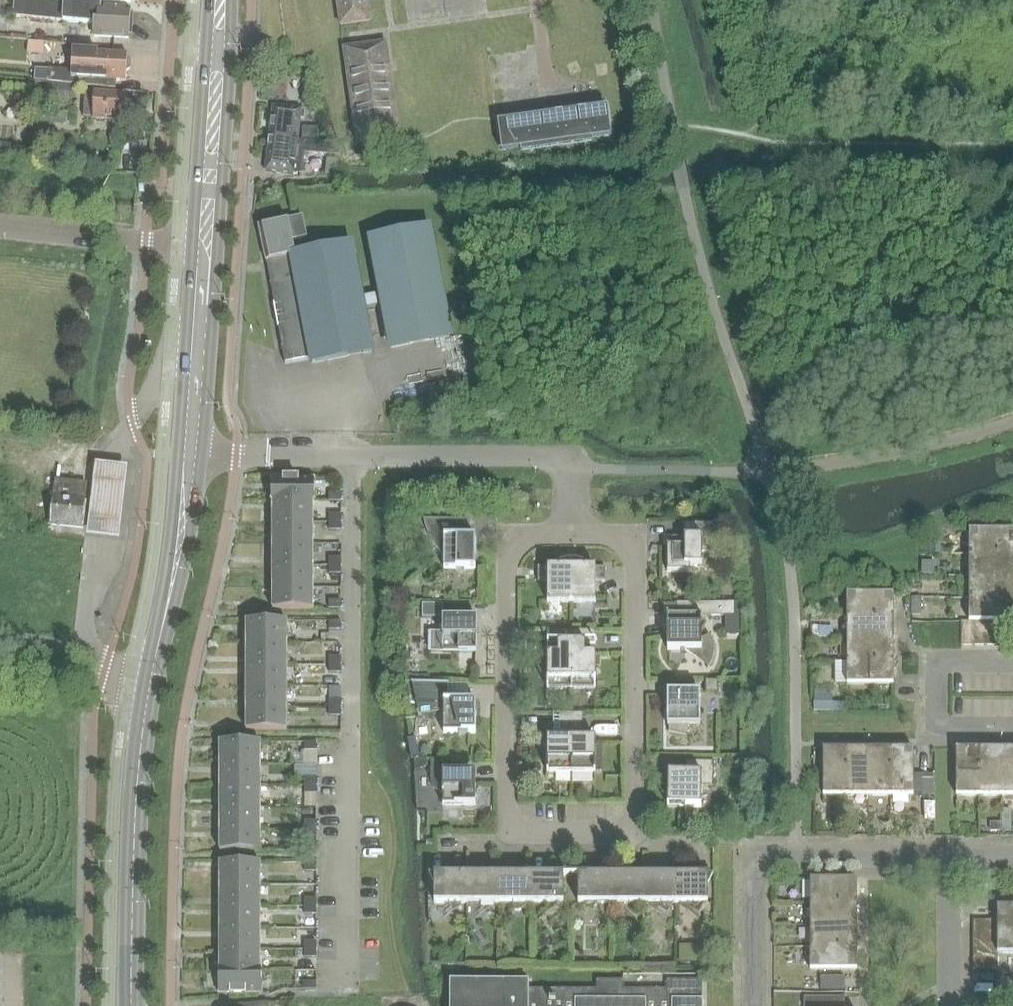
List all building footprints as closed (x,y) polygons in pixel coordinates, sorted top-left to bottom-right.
[(13,16),(27,17),(96,24),(96,36),(130,38),(132,10),(101,9),(102,4),(65,1),(59,0),(15,0),(13,16)] [(366,0),(338,0),(341,24),(369,20),(366,0)] [(357,143),(397,137),(386,43),(345,48),(357,143)] [(50,81),(50,83),(116,90),(117,80),(126,81),(126,80),(126,74),(127,54),(97,53),(73,51),(72,71),(51,69),(50,81)] [(36,68),(35,80),(50,81),(51,69),(36,68)] [(76,87),(46,85),(45,98),(75,100),(76,87)] [(124,119),(124,117),(126,95),(85,92),(83,118),(118,120),(118,119),(124,119)] [(273,107),(270,133),(269,138),(294,141),(297,119),(304,119),(304,112),(288,110),(288,109),(273,107)] [(599,110),(504,122),(507,148),(603,135),(599,110)] [(299,128),(299,141),(316,143),(317,129),(299,128)] [(299,174),(302,152),(338,156),(339,146),(316,143),(299,141),(294,141),(269,138),(265,171),(293,174),(299,174)] [(340,152),(354,154),(355,146),(340,144),(340,152)] [(259,226),(266,262),(285,364),(311,359),(312,363),(371,352),(363,309),(383,306),(391,348),(450,336),(429,230),(370,242),(380,294),(361,297),(350,242),(290,254),(290,251),(294,250),(292,240),(307,237),(302,216),(288,219),(288,221),(259,226)] [(115,550),(120,551),(129,477),(124,477),(106,474),(96,473),(87,547),(96,548),(115,550)] [(314,502),(314,479),(298,479),(298,478),(283,478),(283,479),(271,479),(271,502),(314,502)] [(84,500),(85,483),(55,480),(54,497),(50,525),(82,528),(85,500),(84,500)] [(341,502),(341,494),(329,494),(329,502),(341,502)] [(271,502),(273,502),(273,523),(313,523),(313,502),(314,502),(271,502)] [(341,523),(341,515),(329,515),(329,523),(341,523)] [(456,569),(464,574),(464,569),(475,569),(475,537),(464,537),(464,520),(423,520),(425,525),(427,531),(429,536),(432,541),(435,546),(438,551),(442,556),(444,558),(444,568),(456,569)] [(273,523),(273,545),(313,545),(313,523),(273,523)] [(329,523),(329,531),(341,531),(341,523),(329,523)] [(667,538),(667,572),(690,572),(690,566),(702,566),(702,553),(714,553),(714,523),(684,523),(684,538),(667,538)] [(969,530),(969,554),(1012,554),(1012,530),(969,530)] [(940,555),(940,542),(927,542),(927,555),(940,555)] [(273,545),(273,566),(313,566),(313,545),(273,545)] [(969,576),(1012,576),(1012,554),(969,554),(969,576)] [(329,566),(341,566),(341,558),(329,558),(329,566)] [(547,603),(571,603),(571,558),(567,558),(565,558),(562,559),(560,560),(560,561),(562,561),(562,568),(538,568),(537,582),(547,582),(547,603)] [(574,558),(571,558),(571,603),(595,603),(596,582),(605,582),(605,568),(581,568),(581,561),(583,562),(583,560),(581,559),(577,558),(574,558)] [(921,563),(921,576),(933,576),(933,563),(921,563)] [(273,566),(273,588),(313,588),(313,566),(273,566)] [(329,566),(329,574),(341,574),(341,566),(329,566)] [(969,598),(1012,598),(1012,576),(969,576),(969,598)] [(273,609),(272,609),(272,610),(313,610),(313,609),(313,588),(273,588),(273,609)] [(893,617),(893,597),(893,594),(847,594),(847,617),(893,617)] [(921,598),(911,599),(911,616),(921,616),(921,598)] [(1012,621),(1012,598),(969,598),(969,621),(973,621),(986,621),(998,621),(1012,621)] [(341,601),(329,601),(329,609),(341,609),(341,601)] [(709,665),(707,668),(707,669),(709,667),(710,665),(711,663),(713,659),(713,656),(714,654),(714,652),(714,651),(714,648),(713,645),(713,643),(712,641),(711,638),(710,636),(709,634),(708,635),(710,636),(702,641),(702,616),(727,616),(727,604),(739,604),(739,603),(675,603),(675,616),(667,616),(667,651),(685,650),(709,665)] [(428,653),(442,653),(476,653),(477,619),(473,619),(472,614),(470,605),(443,604),(443,618),(442,618),(442,633),(428,633),(428,653)] [(847,617),(847,639),(893,639),(893,617),(847,617)] [(286,621),(246,621),(246,623),(246,644),(286,644),(286,621)] [(961,645),(962,645),(973,645),(973,621),(969,621),(961,621),(961,645)] [(986,645),(986,621),(973,621),(973,645),(986,645)] [(986,645),(998,645),(998,621),(986,621),(986,645)] [(329,630),(341,630),(341,622),(329,622),(329,630)] [(571,689),(571,630),(547,630),(547,644),(558,644),(558,654),(547,654),(547,689),(571,689)] [(571,630),(571,689),(595,689),(595,654),(585,654),(585,644),(595,644),(596,630),(571,630)] [(847,639),(847,661),(893,661),(893,639),(847,639)] [(246,644),(246,665),(286,665),(286,644),(246,644)] [(341,665),(341,657),(329,657),(329,665),(341,665)] [(847,684),(893,684),(893,661),(847,661),(847,684)] [(246,665),(246,687),(286,687),(286,665),(246,665)] [(341,673),(341,665),(329,665),(329,673),(341,673)] [(705,681),(705,694),(717,694),(717,681),(705,681)] [(448,683),(411,683),(411,684),(416,684),(422,716),(443,711),(443,734),(475,734),(475,702),(448,702),(448,683)] [(246,687),(246,709),(286,709),(286,687),(246,687)] [(700,693),(667,693),(667,726),(668,726),(668,732),(687,736),(687,726),(700,726),(700,693)] [(814,693),(814,710),(831,711),(831,702),(832,693),(826,693),(814,693)] [(329,709),(341,709),(341,701),(329,701),(329,709)] [(831,702),(831,711),(846,711),(846,703),(831,702)] [(246,709),(246,730),(246,731),(286,731),(286,709),(246,709)] [(329,709),(329,717),(341,717),(341,709),(329,709)] [(540,743),(547,743),(547,773),(571,773),(571,713),(560,713),(559,725),(553,725),(540,728),(540,743)] [(571,713),(571,773),(595,773),(595,738),(583,738),(583,714),(571,713)] [(260,764),(260,744),(260,743),(260,742),(220,742),(220,743),(220,764),(260,764)] [(317,743),(305,743),(305,751),(317,751),(317,743)] [(845,749),(825,749),(823,749),(823,795),(845,795),(845,749)] [(845,749),(845,795),(868,795),(868,749),(845,749)] [(868,749),(868,795),(890,795),(890,749),(868,749)] [(913,774),(913,749),(890,749),(890,795),(913,795),(913,774)] [(956,749),(956,795),(979,795),(979,749),(956,749)] [(979,749),(979,795),(1001,795),(1001,749),(979,749)] [(1001,795),(1012,795),(1012,749),(1001,749),(1001,795)] [(303,751),(303,765),(317,765),(317,751),(305,751),(303,751)] [(415,761),(415,774),(427,769),(427,761),(415,761)] [(442,806),(475,806),(475,784),(463,773),(446,773),(446,761),(430,761),(430,781),(431,784),(432,788),(435,791),(438,793),(442,806)] [(714,762),(699,762),(685,761),(685,773),(668,773),(667,806),(701,807),(701,787),(713,787),(714,762)] [(260,786),(260,764),(220,764),(220,786),(260,786)] [(913,795),(913,796),(921,796),(934,796),(934,780),(934,774),(913,774),(913,795)] [(305,786),(317,786),(317,778),(305,778),(305,786)] [(260,808),(260,786),(220,786),(220,808),(260,808)] [(305,786),(305,794),(317,794),(317,786),(305,786)] [(260,829),(260,808),(220,808),(220,829),(260,829)] [(1002,820),(1002,831),(1011,831),(1011,820),(1002,820)] [(317,829),(317,821),(305,821),(305,829),(317,829)] [(991,822),(991,831),(1000,831),(1000,822),(991,822)] [(220,829),(220,850),(220,852),(260,852),(260,850),(260,829),(220,829)] [(305,829),(305,838),(317,837),(317,829),(305,829)] [(260,885),(260,864),(260,863),(220,863),(220,864),(220,885),(260,885)] [(305,872),(317,872),(316,864),(304,864),(305,872)] [(466,904),(466,875),(434,875),(434,903),(466,904)] [(466,875),(466,904),(498,904),(499,875),(466,875)] [(499,875),(498,904),(531,904),(531,875),(499,875)] [(531,875),(531,904),(563,904),(563,875),(531,875)] [(610,904),(610,875),(578,875),(578,904),(610,904)] [(610,875),(610,904),(642,904),(642,875),(610,875)] [(642,875),(642,904),(675,904),(675,875),(642,875)] [(675,875),(675,904),(707,904),(708,875),(675,875)] [(856,903),(856,882),(856,880),(810,880),(810,903),(856,903)] [(260,907),(260,885),(220,885),(220,907),(260,907)] [(316,907),(316,899),(304,899),(304,907),(316,907)] [(810,903),(810,925),(856,925),(856,903),(810,903)] [(260,928),(260,907),(220,907),(220,928),(260,928)] [(316,915),(316,907),(304,907),(304,915),(316,915)] [(997,907),(997,920),(997,933),(997,945),(997,954),(1012,954),(1012,907),(997,907)] [(997,920),(973,920),(973,933),(997,933),(997,920)] [(810,925),(810,947),(856,947),(856,925),(810,925)] [(260,950),(260,928),(220,928),(220,950),(260,950)] [(973,933),(973,945),(997,945),(997,933),(973,933)] [(973,945),(973,957),(997,957),(997,954),(997,945),(973,945)] [(679,946),(679,963),(696,963),(697,946),(679,946)] [(810,970),(856,970),(856,947),(810,947),(810,970)] [(261,972),(261,971),(260,971),(260,963),(260,950),(220,950),(220,971),(218,971),(218,972),(261,972)] [(973,957),(973,970),(997,970),(997,957),(973,957)] [(218,972),(218,994),(231,994),(231,995),(245,995),(245,994),(261,994),(261,972),(218,972)] [(820,977),(820,990),(844,990),(844,978),(820,977)] [(702,1005),(703,1005),(703,1000),(701,1000),(701,981),(667,981),(667,990),(623,990),(623,981),(597,981),(596,990),(528,990),(528,982),(501,982),(501,984),(459,984),(459,982),(449,982),(449,1005),(702,1005)] [(844,998),(804,998),(804,1005),(844,1005),(844,998)]
